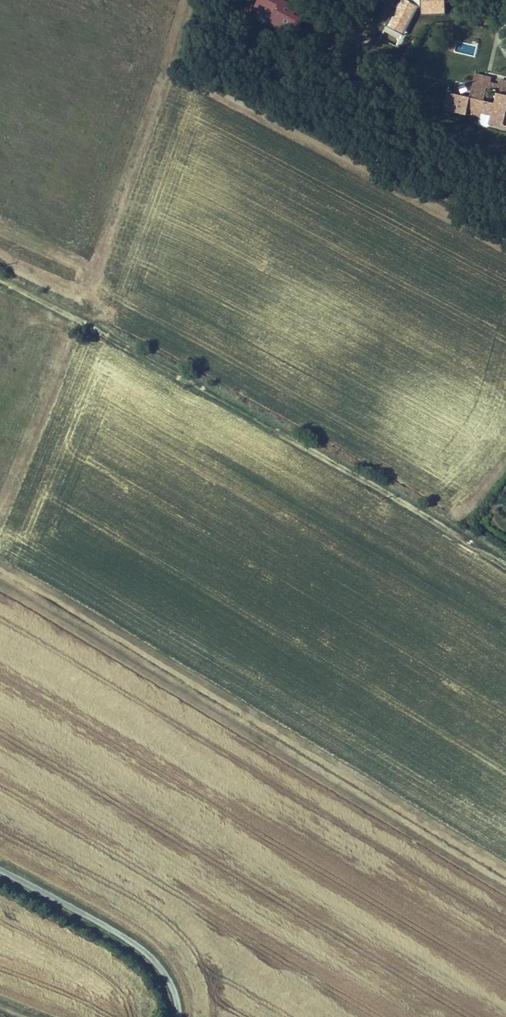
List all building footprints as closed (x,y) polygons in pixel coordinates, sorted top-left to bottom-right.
[(271,15),(268,20),(277,25),(275,30),(286,36),(291,27),(298,31),(304,19),(295,15),(299,7),(288,2),(285,8),(280,5),(282,2),(278,0),(279,0),(256,0),(253,6),(271,15)] [(479,111),(492,114),(490,123),(501,125),(505,101),(505,81),(499,79),(498,83),(490,82),(491,78),(483,76),(480,90),(471,88),(469,98),(447,94),(444,109),(465,114),(465,112),(479,115),(479,111)]
